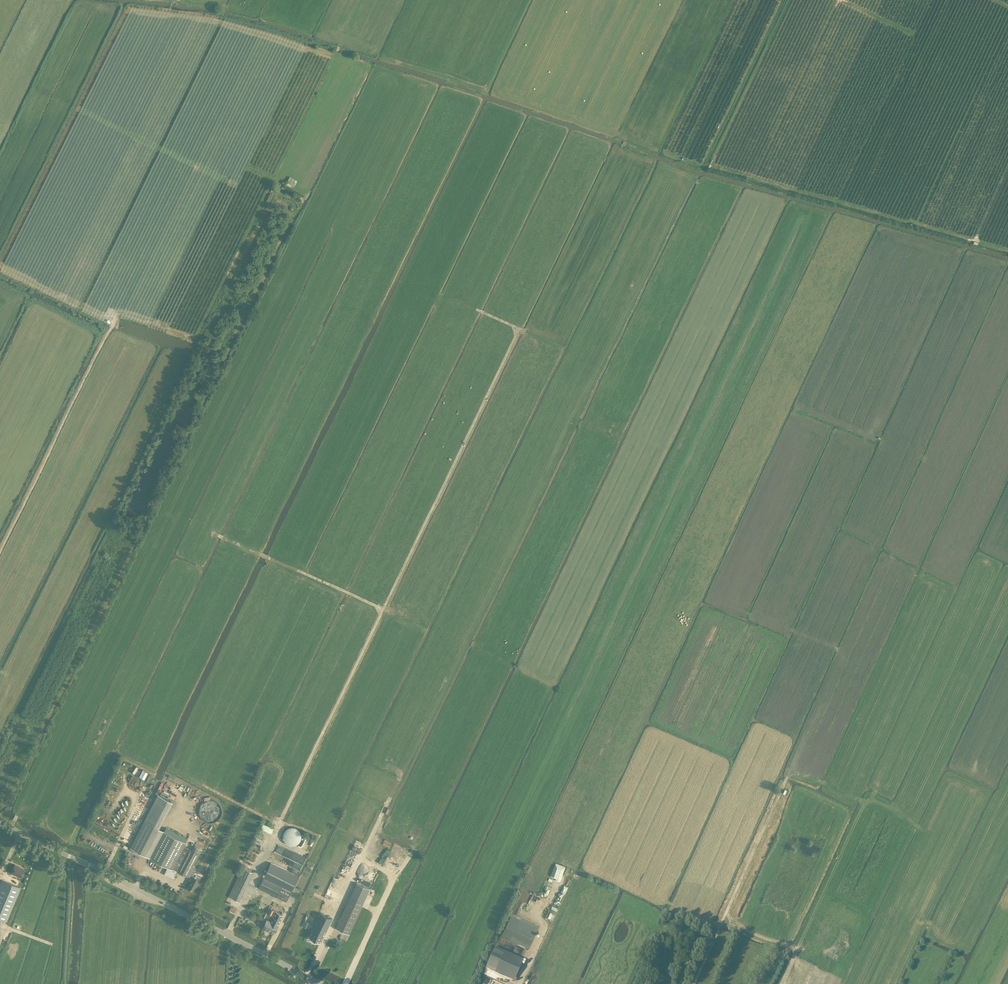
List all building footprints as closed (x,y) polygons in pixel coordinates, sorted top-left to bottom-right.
[(297,180),(290,177),(287,182),(294,186),(297,180)] [(144,821),(130,847),(144,854),(150,857),(168,867),(164,874),(173,879),(177,871),(188,877),(188,876),(192,869),(200,854),(202,850),(195,846),(192,850),(189,848),(189,849),(184,846),(186,842),(164,831),(158,827),(171,801),(158,794),(145,819),(144,821)] [(302,845),(301,828),(286,828),(287,845),(302,845)] [(264,876),(259,888),(277,897),(278,895),(281,897),(281,899),(286,901),(298,877),(271,863),(264,876)] [(561,877),(565,867),(555,863),(550,876),(555,878),(556,875),(561,877)] [(21,877),(24,869),(18,867),(19,866),(15,865),(11,873),(21,877)] [(229,896),(239,901),(253,872),(242,867),(229,896)] [(191,882),(188,887),(195,891),(200,880),(193,876),(196,871),(192,869),(188,876),(192,878),(190,881),(191,882)] [(569,869),(566,875),(572,877),(575,872),(569,869)] [(544,890),(547,891),(546,894),(551,896),(555,885),(553,884),(554,880),(549,878),(544,890)] [(20,888),(2,880),(0,884),(0,919),(6,921),(20,888)] [(537,908),(541,898),(531,894),(527,904),(537,908)] [(349,934),(358,914),(345,908),(336,928),(349,934)] [(271,921),(271,922),(278,925),(283,915),(276,911),(274,916),(271,921)] [(320,942),(332,918),(321,912),(309,937),(320,942)] [(512,913),(500,937),(528,950),(539,925),(512,913)] [(275,931),(278,926),(271,922),(266,920),(262,928),(274,933),(275,931)] [(497,948),(487,968),(514,981),(524,960),(497,948)]
